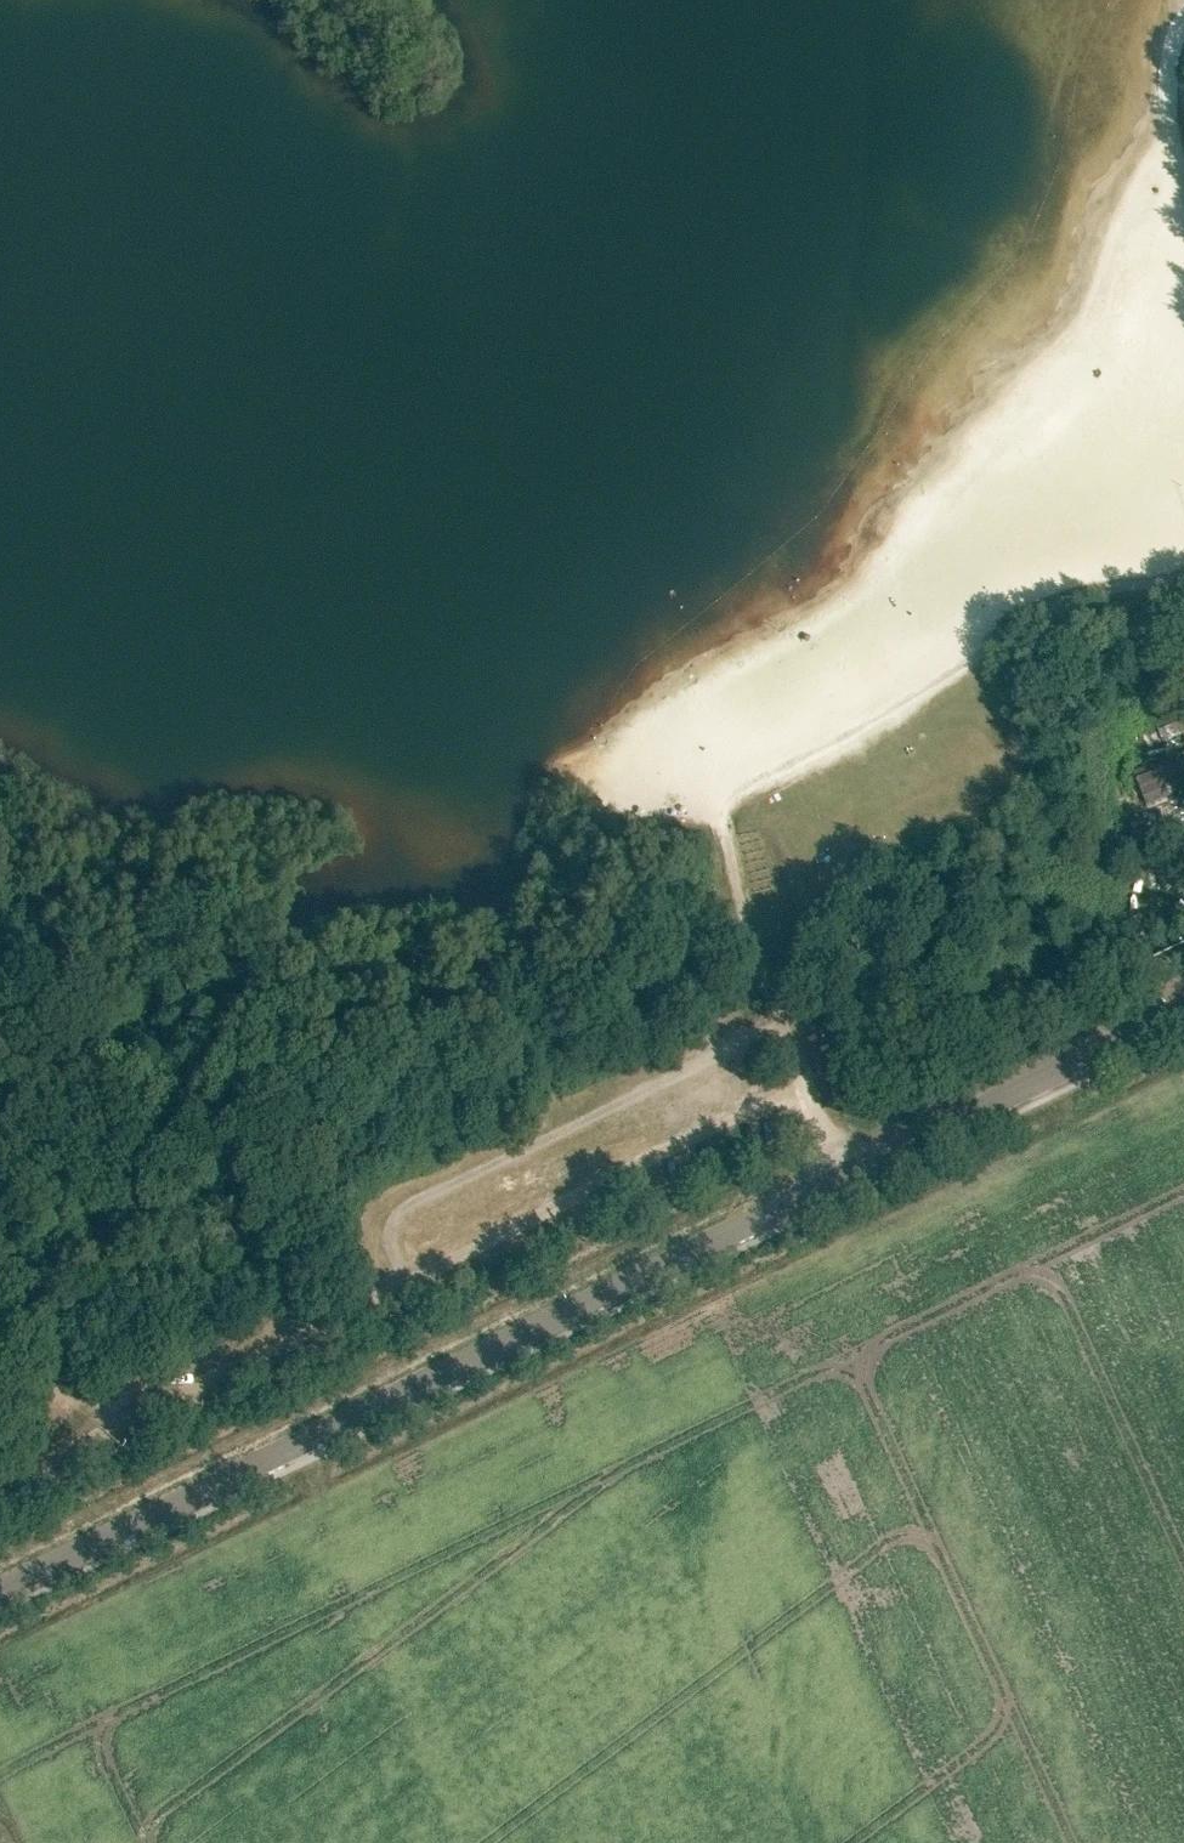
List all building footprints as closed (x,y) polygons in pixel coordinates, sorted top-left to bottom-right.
[(1172,707),(1183,734),(1183,701),(1172,707)] [(1133,771),(1147,804),(1183,788),(1183,749),(1133,771)]
